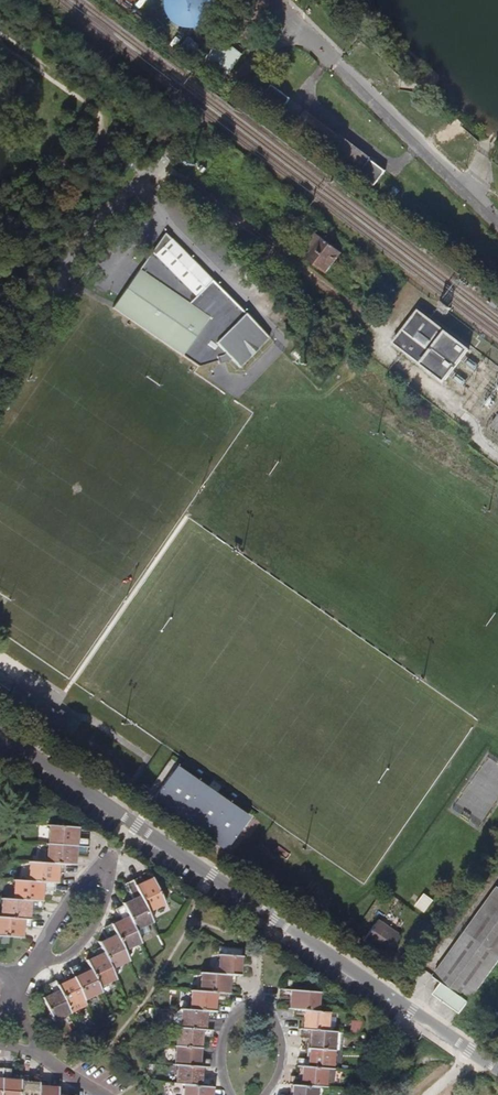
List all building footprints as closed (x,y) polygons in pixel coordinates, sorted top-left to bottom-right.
[(207,0),(169,0),(169,26),(207,25),(207,0)] [(244,54),(223,38),(205,62),(226,78),(244,54)] [(285,105),(291,94),(272,84),(267,95),(285,105)] [(325,87),(317,97),(323,101),(331,91),(325,87)] [(342,134),(330,150),(376,183),(387,167),(342,134)] [(342,253),(317,233),(306,247),(312,252),(307,258),(326,273),(342,253)] [(224,354),(229,359),(238,368),(268,338),(163,235),(112,307),(196,366),(216,361),(215,357),(224,354)] [(419,311),(394,343),(404,351),(444,383),(470,350),(419,311)] [(215,357),(216,361),(217,363),(229,359),(224,354),(215,357)] [(58,715),(69,723),(71,721),(59,713),(58,715)] [(60,737),(67,741),(78,726),(71,721),(69,723),(60,737)] [(488,757),(485,764),(497,771),(497,762),(488,757)] [(497,796),(497,771),(488,791),(497,796)] [(168,778),(153,800),(227,850),(242,827),(168,778)] [(76,838),(76,827),(58,825),(50,825),(48,843),(87,846),(88,838),(76,838)] [(87,854),(87,846),(48,843),(47,863),(57,863),(62,864),(64,864),(68,864),(74,864),(74,853),(86,854),(87,854)] [(30,861),(29,881),(49,882),(56,883),(56,871),(62,872),(62,864),(57,863),(47,863),(30,861)] [(164,902),(159,893),(153,879),(144,883),(140,876),(132,880),(147,911),(164,902)] [(48,890),(49,882),(29,881),(15,880),(14,899),(41,901),(41,890),(48,890)] [(148,922),(152,920),(147,911),(132,880),(125,883),(132,900),(123,904),(138,937),(152,930),(148,922)] [(461,1013),(497,962),(497,891),(437,977),(443,981),(434,994),(461,1013)] [(3,898),(1,917),(28,919),(29,908),(42,909),(42,901),(41,901),(14,899),(3,898)] [(124,949),(141,941),(138,937),(123,904),(116,908),(122,920),(112,925),(124,949)] [(30,919),(28,919),(1,917),(0,917),(0,936),(4,937),(21,938),(22,926),(29,927),(30,919)] [(402,937),(379,922),(365,942),(388,958),(402,937)] [(111,968),(128,959),(124,949),(112,925),(111,924),(105,927),(104,928),(110,939),(100,944),(101,947),(111,968)] [(239,975),(241,948),(225,946),(221,946),(219,973),(236,975),(239,975)] [(98,956),(87,962),(91,970),(98,986),(116,978),(111,968),(101,947),(95,950),(98,956)] [(84,999),(101,991),(98,986),(91,970),(81,974),(77,964),(69,968),(84,999)] [(67,981),(57,986),(69,1012),(70,1013),(87,1005),(84,999),(69,968),(62,971),(67,981)] [(202,972),(200,991),(228,993),(228,983),(235,983),(236,975),(219,973),(202,972)] [(52,1020),(69,1012),(57,986),(55,980),(48,984),(53,994),(42,999),(49,1013),(52,1020)] [(291,998),(290,1009),(293,1010),(317,1012),(318,992),(282,989),(281,997),(291,998)] [(228,1001),(228,993),(200,991),(192,990),(191,1009),(214,1011),(215,1000),(228,1001)] [(181,1028),(183,1008),(180,1008),(174,1014),(174,1021),(179,1028),(181,1028)] [(215,1019),(216,1011),(214,1011),(191,1009),(183,1008),(181,1028),(204,1030),(205,1019),(215,1019)] [(326,1031),(328,1013),(317,1012),(293,1010),(293,1018),(304,1018),(303,1029),(326,1031)] [(212,1038),(212,1031),(204,1030),(181,1028),(179,1028),(178,1028),(177,1045),(200,1047),(201,1037),(212,1038)] [(333,1050),(334,1032),(326,1031),(303,1029),(300,1029),(300,1036),(311,1038),(310,1049),(333,1050)] [(196,1058),(199,1058),(200,1047),(177,1045),(175,1064),(178,1065),(195,1066),(196,1058)] [(332,1067),(333,1050),(310,1049),(309,1059),(298,1058),(298,1066),(303,1066),(332,1068),(332,1067)] [(196,1058),(195,1066),(201,1066),(206,1067),(207,1059),(199,1058),(196,1058)] [(199,1086),(200,1078),(201,1066),(195,1066),(178,1065),(176,1084),(184,1084),(199,1086)] [(335,1071),(332,1068),(303,1066),(302,1077),(292,1076),(291,1084),(293,1084),(316,1086),(325,1087),(325,1081),(334,1082),(335,1071)] [(20,1081),(9,1080),(10,1069),(2,1069),(0,1094),(19,1094),(20,1081)] [(21,1076),(20,1081),(19,1094),(38,1094),(39,1084),(29,1084),(29,1076),(21,1076)] [(200,1078),(199,1086),(209,1086),(210,1079),(200,1078)] [(57,1089),(58,1088),(47,1087),(47,1080),(39,1079),(39,1084),(38,1094),(57,1094),(57,1089)] [(211,1087),(209,1086),(199,1086),(184,1084),(183,1094),(211,1094),(211,1087)] [(316,1086),(293,1084),(292,1094),(315,1094),(316,1086)]
